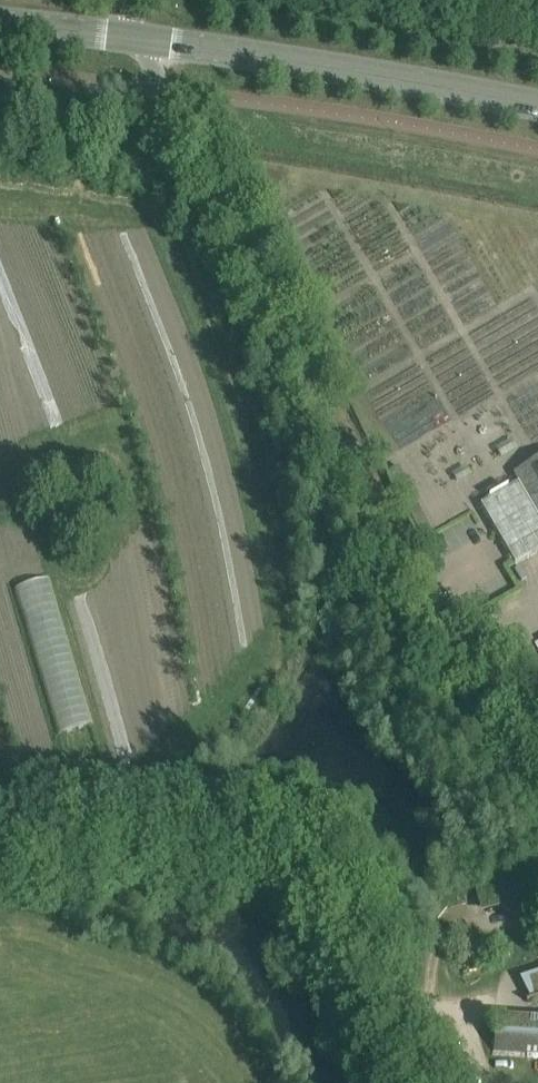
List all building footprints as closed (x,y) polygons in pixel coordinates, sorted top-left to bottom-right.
[(515,475),(520,483),(537,517),(537,462),(515,475)] [(480,506),(514,566),(537,552),(537,517),(520,483),(480,506)] [(51,579),(16,589),(57,733),(92,723),(51,579)] [(527,979),(534,1001),(537,1000),(537,975),(527,979)] [(516,1051),(537,1053),(537,1024),(495,1022),(493,1050),(516,1051)]
